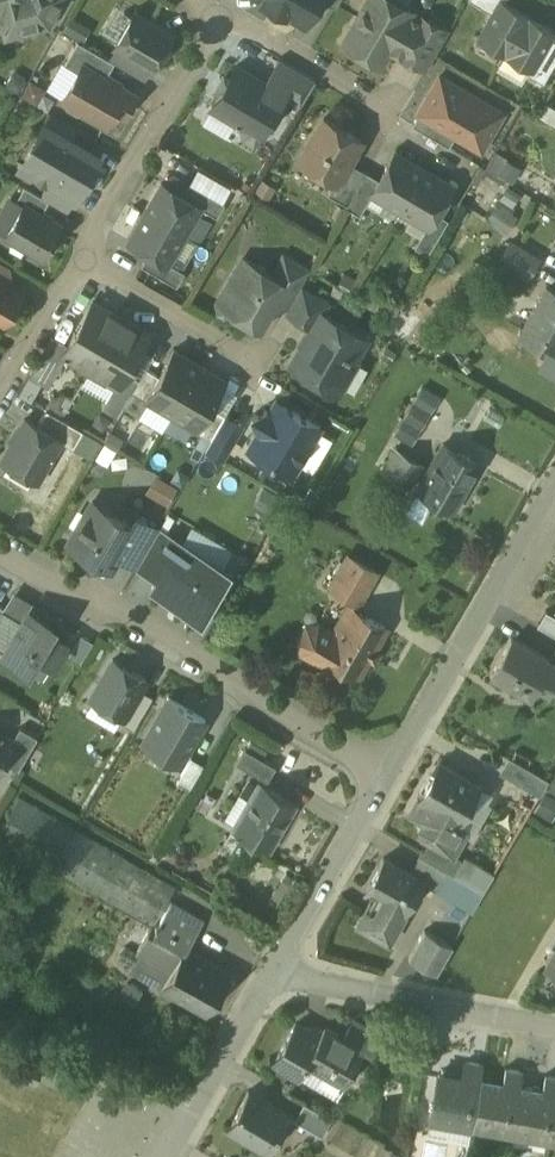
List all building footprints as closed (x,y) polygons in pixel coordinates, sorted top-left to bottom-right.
[(3,16),(4,21),(2,26),(4,32),(9,36),(16,34),(19,30),(47,22),(59,0),(0,0),(0,17),(3,16)] [(274,6),(285,12),(305,23),(318,0),(278,0),(274,6)] [(394,0),(368,0),(343,42),(380,64),(392,43),(410,14),(412,11),(394,0)] [(493,13),(500,0),(471,0),(493,13)] [(501,0),(500,0),(493,13),(479,37),(506,53),(527,15),(501,0)] [(172,33),(135,12),(115,45),(117,46),(150,66),(152,67),(172,33)] [(83,38),(90,24),(69,14),(62,27),(83,38)] [(449,32),(423,17),(421,20),(410,14),(392,43),(400,48),(400,49),(401,54),(427,69),(449,32)] [(554,31),(527,15),(506,53),(532,67),(532,68),(550,37),(554,31)] [(532,68),(532,67),(528,74),(543,83),(554,62),(554,40),(550,37),(532,68)] [(110,59),(77,40),(64,63),(78,71),(83,63),(106,77),(114,61),(110,59)] [(150,66),(117,46),(110,59),(114,61),(143,78),(150,66)] [(316,80),(279,58),(265,82),(284,93),(283,94),(301,105),(316,80)] [(106,77),(83,63),(78,71),(63,97),(68,100),(69,106),(77,110),(82,108),(106,123),(115,108),(125,114),(137,95),(106,77)] [(265,82),(236,65),(228,78),(224,75),(216,90),(220,93),(212,106),(236,121),(235,123),(238,124),(239,122),(243,124),(242,126),(244,136),(254,142),(261,140),(270,125),(269,121),(267,120),(283,94),(284,93),(265,82)] [(502,112),(440,76),(419,112),(457,134),(473,143),(480,131),(488,136),(502,112)] [(457,134),(419,112),(412,125),(449,146),(457,134)] [(361,141),(324,119),(300,160),(336,181),(337,182),(349,162),(361,141)] [(99,158),(42,124),(18,165),(48,183),(59,190),(73,198),(75,199),(99,158)] [(496,151),(488,167),(515,179),(522,163),(496,151)] [(423,170),(395,153),(380,179),(372,192),(373,192),(401,208),(423,170)] [(367,172),(349,162),(337,182),(336,181),(328,193),(348,205),(367,172)] [(189,181),(222,196),(228,182),(196,166),(189,181)] [(452,186),(423,170),(401,208),(428,224),(429,225),(436,212),(452,186)] [(348,205),(347,207),(360,215),(373,192),(372,192),(380,179),(367,172),(348,205)] [(276,188),(263,180),(255,192),(256,192),(255,193),(268,201),(276,188)] [(225,203),(189,182),(182,194),(201,205),(200,206),(217,216),(225,203)] [(59,190),(48,183),(41,195),(49,200),(66,210),(73,198),(59,190)] [(182,194),(162,183),(145,212),(184,234),(200,206),(201,205),(182,194)] [(41,195),(24,186),(16,199),(23,203),(24,202),(42,212),(49,200),(41,195)] [(516,208),(501,198),(486,220),(506,233),(517,216),(513,213),(516,208)] [(6,201),(0,212),(0,231),(6,234),(20,209),(6,201)] [(42,212),(24,202),(23,203),(20,209),(6,234),(5,235),(13,240),(9,246),(22,253),(25,247),(42,257),(61,224),(42,212)] [(184,234),(145,212),(129,240),(148,252),(167,263),(168,262),(184,234)] [(436,212),(429,225),(428,224),(415,247),(428,255),(449,219),(436,212)] [(540,258),(511,240),(500,259),(528,277),(540,258)] [(167,263),(148,252),(141,264),(177,285),(185,272),(168,262),(167,263)] [(310,269),(283,253),(271,274),(284,281),(274,298),(289,306),(301,285),(310,269)] [(271,274),(243,258),(217,303),(218,309),(225,312),(231,311),(258,326),(274,298),(284,281),(271,274)] [(4,323),(23,290),(0,276),(0,321),(4,323)] [(548,346),(537,367),(554,377),(554,288),(548,284),(521,331),(548,346)] [(329,300),(301,285),(289,306),(286,311),(312,327),(321,312),(322,312),(329,300)] [(121,318),(93,302),(63,353),(91,369),(121,318)] [(366,338),(322,312),(321,312),(312,327),(291,364),(325,384),(327,390),(333,393),(339,391),(343,385),(342,380),(366,338)] [(121,318),(91,369),(115,383),(119,385),(124,376),(127,371),(148,334),(121,318)] [(159,375),(145,399),(147,399),(172,414),(201,365),(193,360),(174,349),(159,375)] [(57,368),(39,358),(29,375),(47,385),(57,368)] [(201,365),(172,414),(195,428),(197,429),(210,406),(226,379),(201,365)] [(159,375),(146,367),(139,378),(131,392),(146,401),(147,399),(145,399),(159,375)] [(119,385),(115,383),(102,406),(118,415),(131,392),(139,378),(127,371),(124,376),(119,385)] [(276,399),(269,412),(266,410),(252,414),(256,428),(259,429),(248,447),(292,473),(320,426),(276,399)] [(413,402),(402,421),(420,431),(431,412),(413,402)] [(225,415),(210,406),(197,429),(195,428),(194,430),(211,440),(225,415)] [(83,430),(46,409),(36,425),(61,439),(60,440),(73,448),(83,430)] [(211,440),(205,450),(222,459),(242,424),(225,415),(211,440)] [(36,425),(25,418),(1,458),(38,479),(60,440),(61,439),(36,425)] [(477,466),(443,446),(417,491),(451,511),(477,466)] [(425,465),(395,447),(382,470),(412,488),(425,465)] [(167,503),(177,484),(154,472),(144,491),(167,503)] [(112,507),(101,501),(94,502),(92,501),(68,542),(109,566),(117,554),(133,525),(113,514),(112,507)] [(138,517),(133,525),(117,554),(137,566),(159,529),(138,517)] [(228,569),(181,542),(160,579),(159,579),(153,589),(200,617),(228,569)] [(377,573),(348,556),(329,587),(358,604),(377,573)] [(386,628),(350,607),(334,634),(328,631),(318,625),(308,628),(300,641),(302,651),(313,657),(323,654),(328,657),(359,675),(386,628)] [(0,612),(0,650),(4,653),(4,652),(22,621),(2,609),(0,612)] [(53,625),(28,610),(22,621),(4,652),(4,653),(3,654),(28,668),(38,652),(54,661),(65,643),(48,633),(53,625)] [(546,611),(537,625),(554,636),(554,616),(546,611)] [(552,662),(512,638),(490,674),(531,698),(540,683),(552,662)] [(90,695),(126,716),(147,678),(112,658),(90,695)] [(552,662),(540,683),(554,691),(554,664),(552,662)] [(206,719),(168,697),(143,741),(180,763),(206,719)] [(37,737),(20,727),(13,742),(12,741),(2,760),(18,770),(37,737)] [(2,760),(12,741),(0,734),(0,763),(2,760)] [(276,767),(246,749),(237,764),(267,782),(276,767)] [(189,755),(178,778),(191,784),(202,761),(189,755)] [(548,781),(511,760),(502,775),(540,796),(548,781)] [(480,786),(439,762),(418,799),(459,823),(461,820),(480,786)] [(546,788),(554,792),(554,769),(546,788)] [(292,804),(259,785),(232,831),(265,850),(292,804)] [(480,786),(461,820),(465,835),(472,839),(491,804),(487,802),(493,793),(480,786)] [(21,799),(0,834),(0,837),(153,926),(175,888),(21,799)] [(459,823),(418,799),(410,814),(425,822),(421,829),(422,837),(429,841),(430,841),(454,855),(465,835),(461,820),(459,823)] [(454,855),(430,841),(429,841),(421,856),(447,872),(454,875),(463,860),(454,855)] [(447,872),(421,856),(410,874),(422,881),(421,883),(436,891),(447,872)] [(478,865),(465,857),(463,860),(454,875),(467,883),(478,865)] [(410,874),(384,859),(366,890),(376,895),(359,924),(388,940),(405,912),(421,883),(422,881),(410,874)] [(494,875),(478,865),(467,883),(484,893),(494,875)] [(467,883),(454,875),(447,872),(436,891),(472,912),(484,893),(467,883)] [(205,920),(173,902),(158,928),(190,947),(205,920)] [(158,928),(153,926),(137,953),(140,955),(129,974),(203,1016),(207,1009),(164,985),(184,950),(187,952),(190,947),(158,928)] [(453,947),(425,931),(408,959),(436,975),(453,947)] [(544,964),(554,970),(554,945),(544,964)] [(187,952),(184,950),(164,985),(207,1009),(227,975),(187,952)] [(380,1038),(353,1022),(344,1039),(363,1050),(371,1054),(380,1038)] [(304,1029),(296,1024),(273,1063),(298,1077),(306,1063),(304,1062),(318,1038),(314,1035),(314,1029),(304,1029)] [(344,1039),(324,1027),(318,1038),(304,1062),(306,1063),(343,1085),(363,1050),(344,1039)] [(463,1077),(438,1073),(430,1119),(451,1123),(452,1116),(472,1120),(479,1080),(482,1064),(466,1061),(463,1077)] [(502,1084),(479,1080),(472,1120),(470,1126),(491,1130),(492,1123),(512,1127),(519,1088),(522,1071),(505,1068),(502,1084)] [(519,1088),(512,1127),(511,1134),(531,1137),(532,1131),(551,1134),(554,1112),(554,1077),(544,1075),(541,1092),(519,1088)] [(291,1116),(249,1092),(238,1112),(239,1113),(229,1131),(269,1154),(291,1116)] [(331,1120),(304,1104),(294,1121),(321,1137),(331,1120)]
